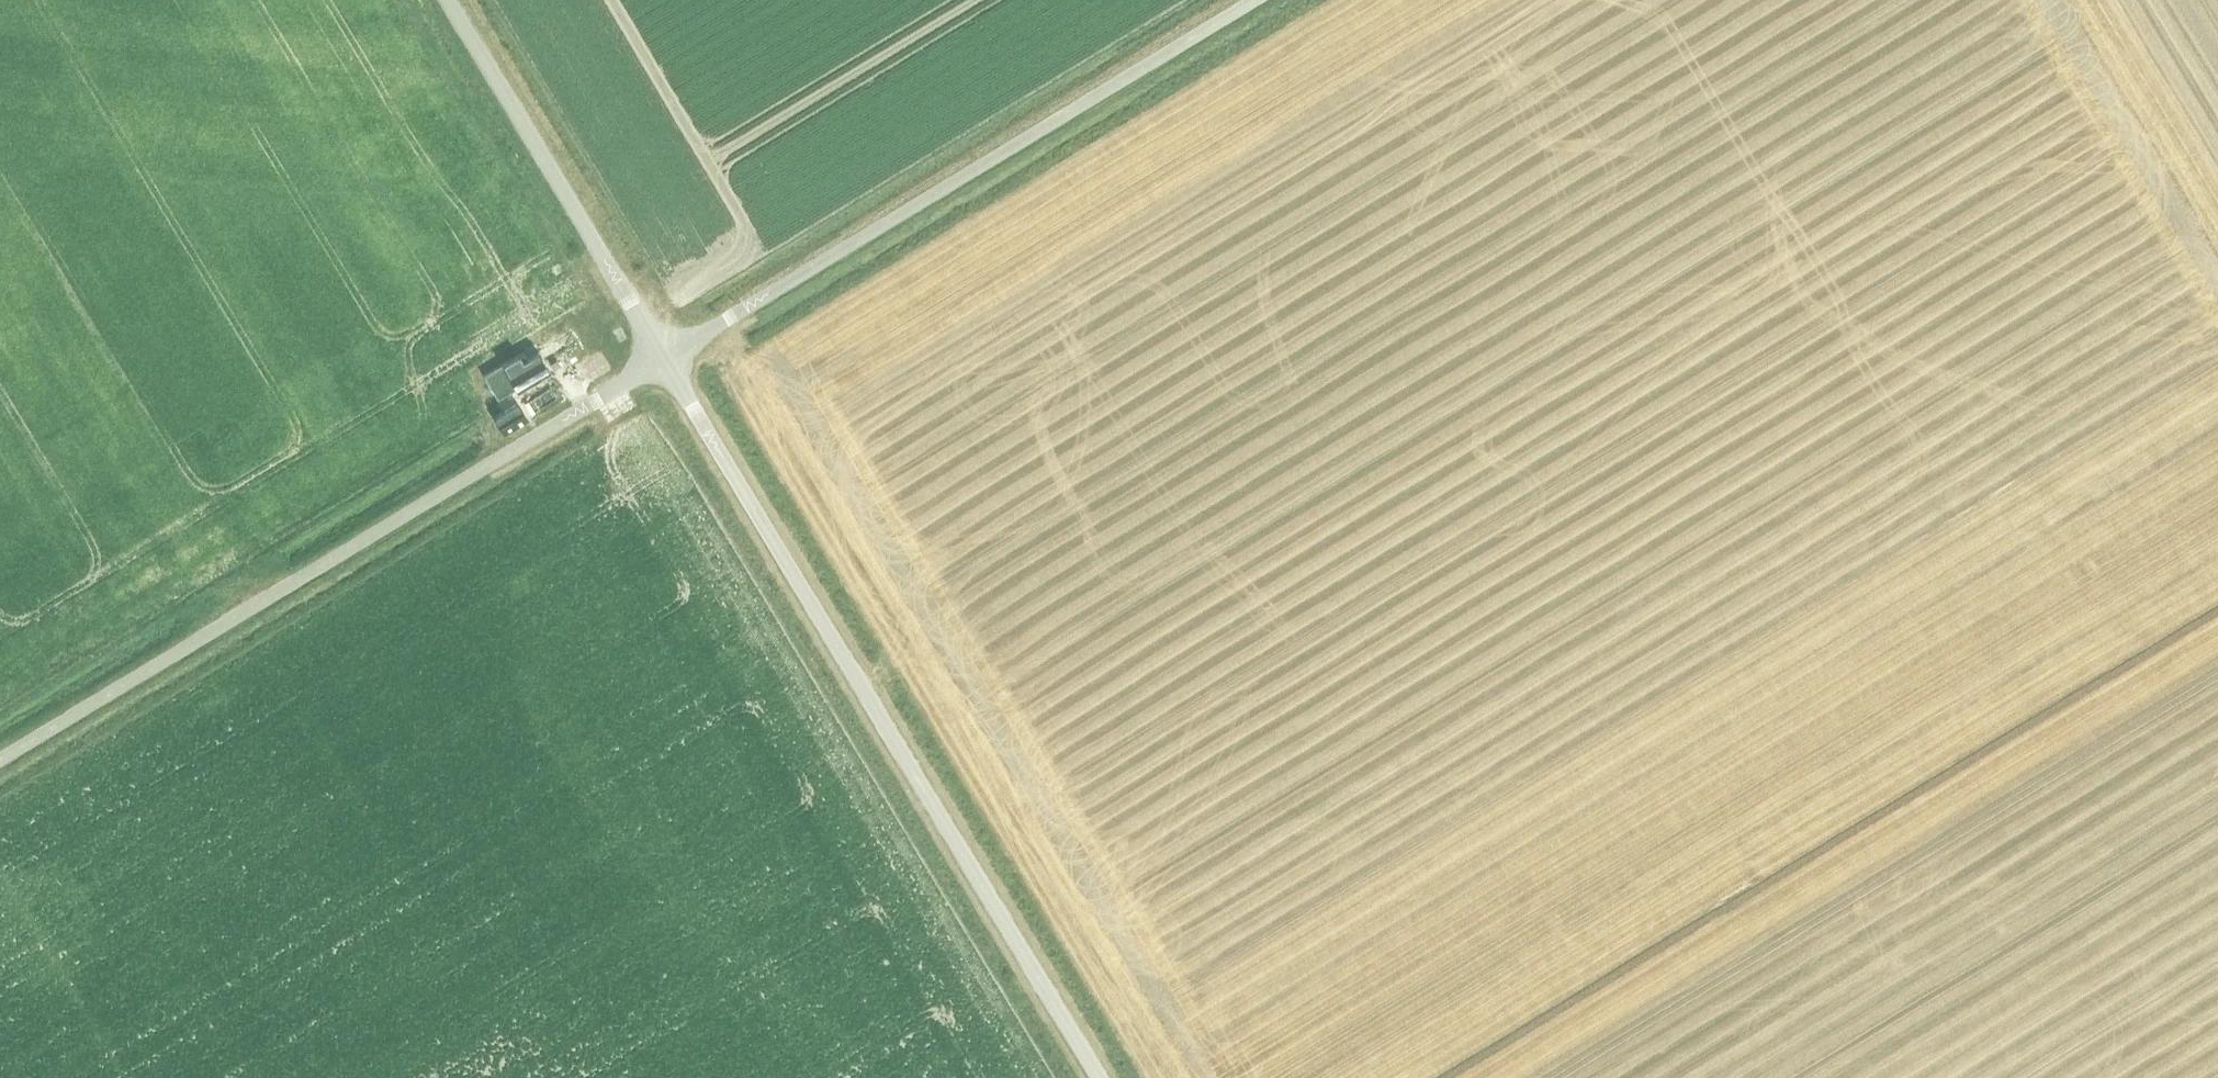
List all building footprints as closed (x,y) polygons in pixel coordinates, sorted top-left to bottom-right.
[(520,389),(550,373),(539,352),(501,373),(505,379),(512,375),(520,389)] [(515,404),(495,417),(504,432),(525,420),(515,404)]
